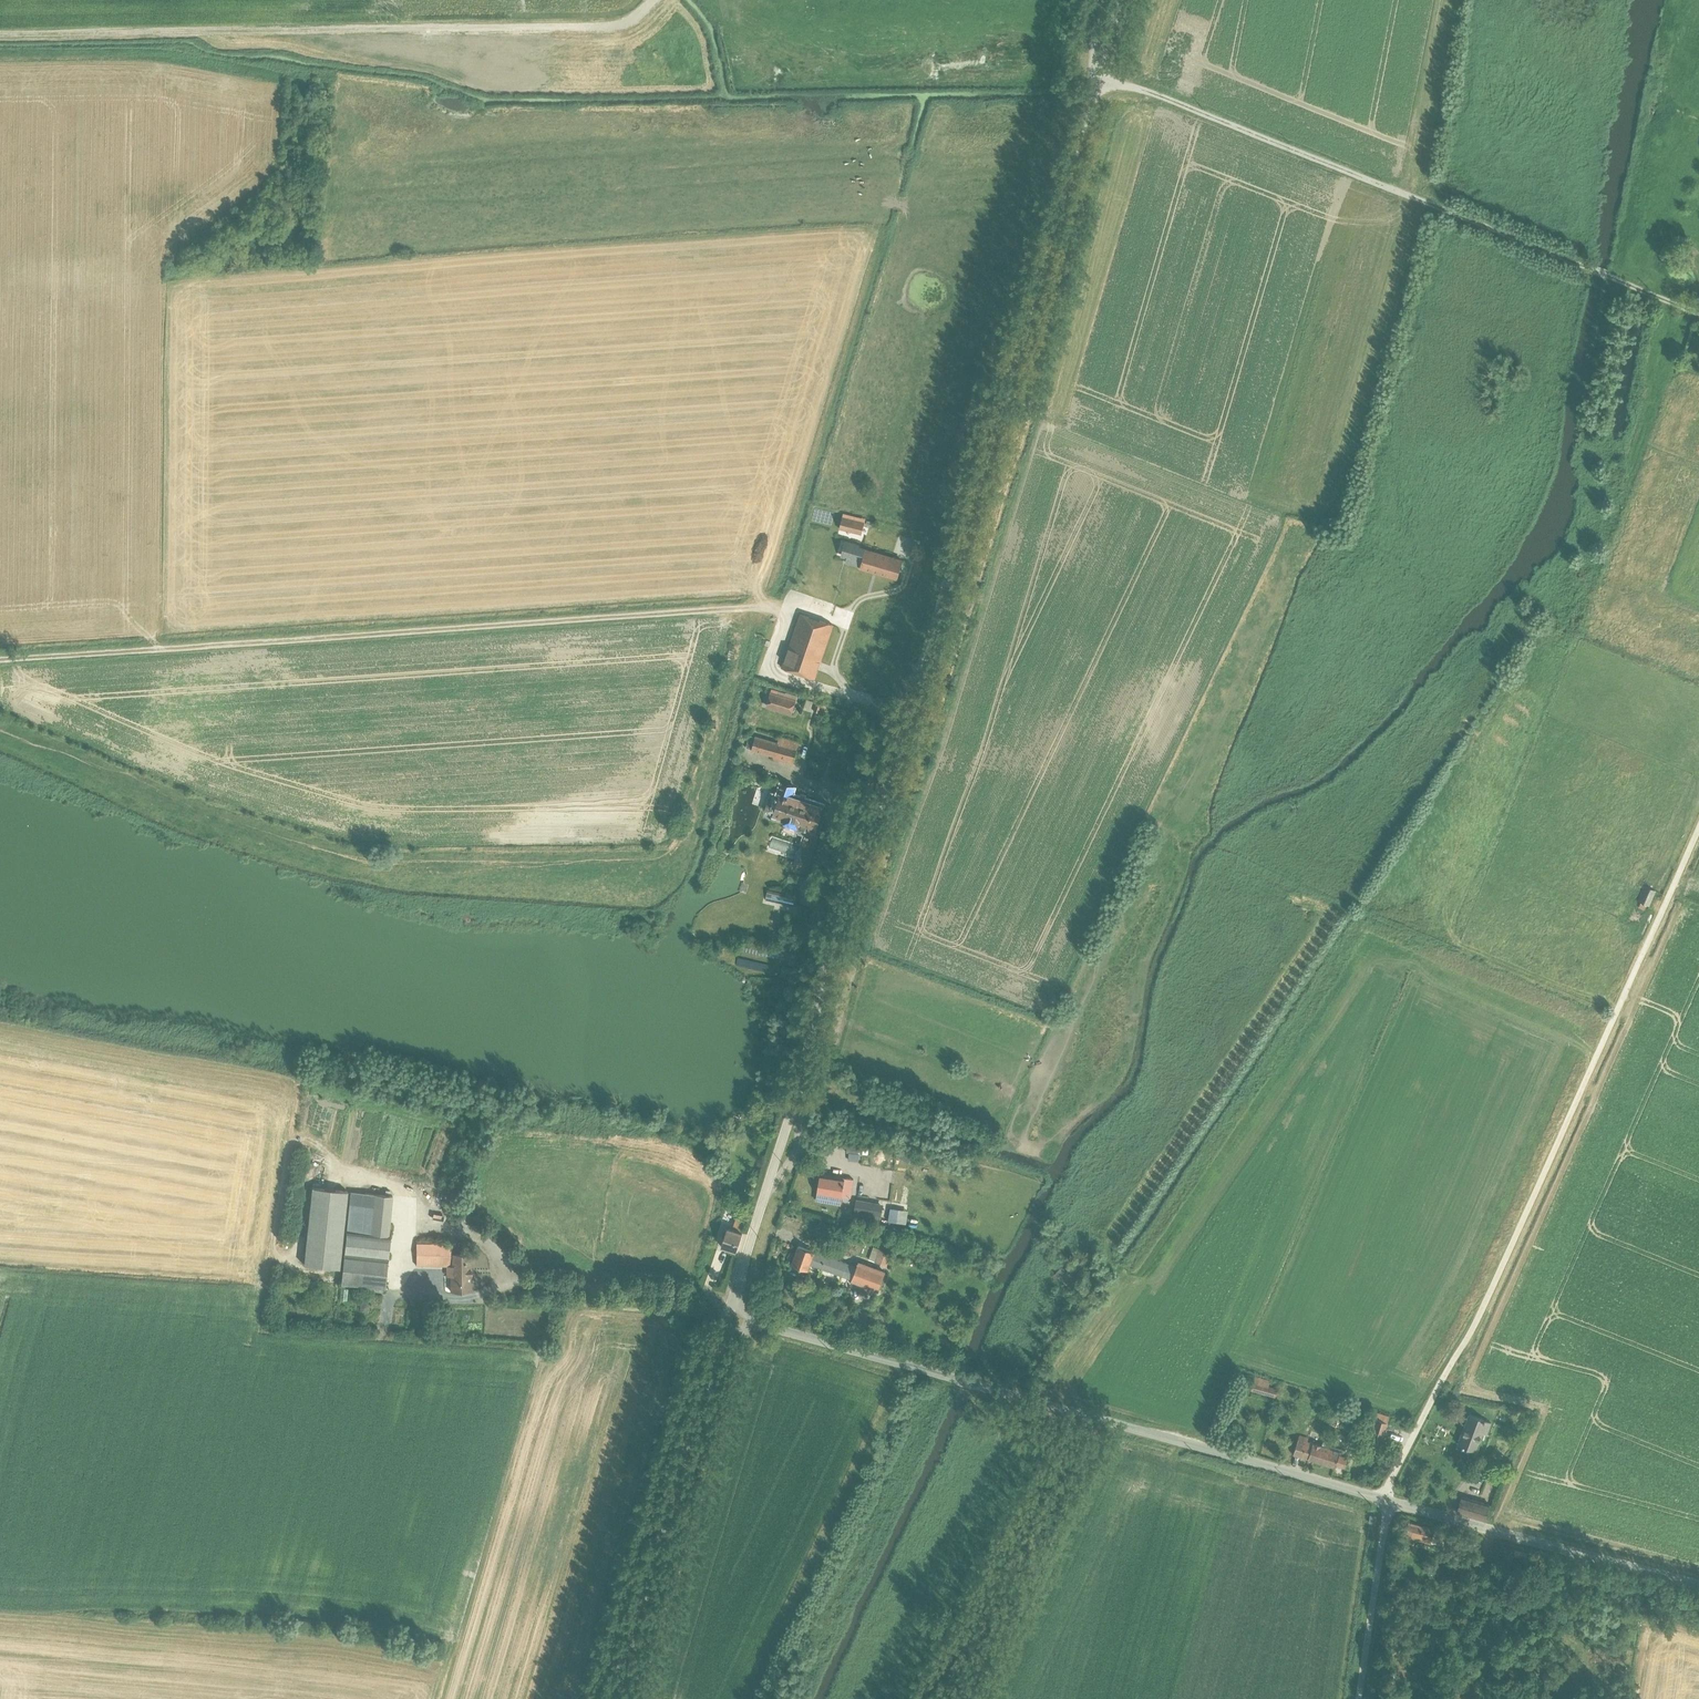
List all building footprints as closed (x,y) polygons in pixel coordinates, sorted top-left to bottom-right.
[(843,517),(840,529),(862,535),(865,522),(843,517)] [(866,548),(846,541),(841,557),(847,559),(846,562),(860,567),(860,568),(898,579),(903,560),(866,549),(866,548)] [(786,652),(781,667),(814,679),(819,666),(833,625),(817,619),(800,613),(786,652)] [(771,692),(767,707),(791,715),(796,700),(771,692)] [(817,703),(814,712),(820,713),(821,709),(825,711),(827,706),(817,703)] [(750,739),(748,746),(753,748),(752,751),(759,753),(762,753),(762,754),(774,758),(774,760),(793,765),(795,759),(798,759),(799,755),(798,755),(798,754),(796,754),(799,744),(780,738),(778,743),(756,737),(755,740),(750,739)] [(771,791),(765,811),(773,814),(773,816),(785,820),(784,824),(798,828),(797,831),(799,834),(803,836),(800,845),(802,846),(797,859),(796,859),(792,870),(803,874),(807,861),(810,862),(823,821),(819,820),(824,804),(795,794),(797,787),(795,786),(795,787),(782,783),(782,782),(780,781),(776,792),(771,791)] [(795,856),(798,844),(773,838),(770,851),(795,856)] [(1641,902),(1647,905),(1650,907),(1657,891),(1645,886),(1638,901),(1641,902)] [(768,891),(766,899),(795,905),(796,897),(768,891)] [(794,927),(789,945),(796,948),(798,948),(802,929),(794,927)] [(770,972),(772,964),(740,955),(737,964),(770,972)] [(847,1146),(847,1153),(849,1153),(848,1161),(859,1162),(859,1154),(868,1155),(869,1148),(847,1146)] [(817,1193),(843,1198),(843,1197),(842,1197),(842,1196),(852,1197),(854,1180),(821,1174),(817,1193)] [(312,1186),(304,1264),(340,1268),(348,1190),(333,1189),(312,1186)] [(344,1257),(388,1262),(390,1247),(391,1236),(390,1236),(393,1196),(351,1192),(344,1257)] [(843,1198),(817,1193),(816,1201),(841,1206),(843,1198)] [(855,1211),(854,1216),(880,1221),(881,1216),(882,1216),(884,1205),(856,1200),(854,1211),(855,1211)] [(891,1209),(889,1222),(907,1224),(909,1211),(907,1211),(891,1209)] [(737,1214),(733,1226),(743,1229),(747,1218),(737,1214)] [(726,1233),(721,1247),(737,1252),(743,1233),(729,1229),(730,1227),(725,1225),(723,1232),(726,1233)] [(454,1244),(417,1243),(417,1265),(447,1266),(447,1276),(450,1276),(451,1291),(471,1291),(471,1254),(454,1254),(454,1244)] [(798,1246),(792,1265),(809,1271),(811,1265),(852,1280),(852,1282),(878,1292),(886,1272),(859,1262),(857,1267),(798,1246)] [(873,1247),(868,1260),(887,1267),(892,1254),(873,1247)] [(388,1262),(344,1257),(342,1284),(374,1287),(374,1291),(385,1292),(387,1272),(388,1262)] [(1254,1383),(1251,1391),(1276,1398),(1278,1389),(1269,1386),(1271,1382),(1256,1378),(1254,1383)] [(1373,1418),(1388,1422),(1390,1416),(1379,1413),(1375,1411),(1373,1418)] [(1470,1414),(1459,1444),(1476,1451),(1483,1433),(1487,1434),(1492,1422),(1470,1414)] [(1388,1422),(1373,1418),(1368,1433),(1371,1434),(1369,1439),(1381,1443),(1388,1422)] [(1300,1435),(1294,1454),(1335,1467),(1336,1464),(1346,1467),(1349,1458),(1343,1456),(1345,1451),(1331,1446),(1330,1448),(1308,1440),(1308,1438),(1305,1436),(1305,1434),(1301,1433),(1300,1435)] [(1461,1496),(1457,1512),(1486,1520),(1489,1509),(1490,1504),(1461,1496)] [(1409,1522),(1405,1536),(1431,1543),(1435,1529),(1409,1522)] [(1450,1533),(1448,1542),(1465,1547),(1468,1538),(1450,1533)]
